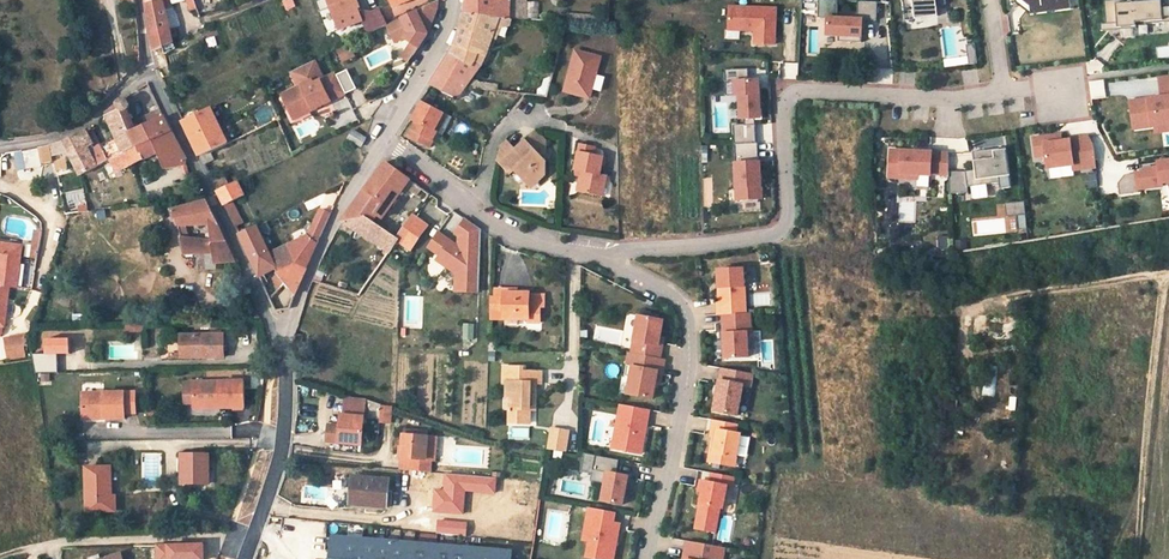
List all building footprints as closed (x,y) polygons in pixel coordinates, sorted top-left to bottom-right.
[(150,34),(155,50),(163,47),(173,42),(172,39),(167,17),(174,15),(171,3),(171,0),(146,0),(150,34)] [(197,8),(195,0),(187,0),(191,10),(197,8)] [(292,0),(288,0),(284,2),(288,9),(295,6),(292,0)] [(340,29),(362,21),(361,17),(357,8),(360,7),(357,0),(321,0),(316,2),(320,12),(331,8),(340,29)] [(428,37),(436,0),(402,17),(387,25),(396,43),(403,40),(410,45),(400,60),(407,65),(428,37)] [(467,14),(489,16),(493,18),(511,19),(523,19),(523,0),(468,0),(467,14)] [(538,0),(526,1),(527,20),(539,19),(538,0)] [(905,14),(915,13),(915,19),(938,16),(937,5),(946,4),(946,0),(903,0),(905,14)] [(1030,7),(1041,5),(1042,9),(1059,6),(1058,2),(1069,0),(1022,0),(1030,7)] [(1107,5),(1108,25),(1168,20),(1168,0),(1166,0),(1107,5)] [(857,19),(828,17),(826,37),(866,40),(867,20),(876,20),(877,2),(858,1),(857,19)] [(802,21),(813,23),(815,6),(804,5),(802,21)] [(387,25),(379,8),(361,17),(362,21),(369,34),(387,25)] [(472,67),(476,61),(482,65),(492,38),(498,41),(502,28),(511,27),(513,20),(511,19),(493,18),(489,16),(467,14),(452,53),(472,67)] [(167,17),(172,39),(176,39),(174,29),(177,26),(174,15),(167,17)] [(598,24),(599,17),(568,15),(567,22),(598,24)] [(779,53),(780,17),(728,15),(727,37),(759,38),(759,52),(779,53)] [(173,42),(163,47),(165,53),(176,49),(173,42)] [(969,65),(977,64),(975,44),(967,44),(969,65)] [(1157,46),(1157,57),(1168,57),(1168,45),(1157,46)] [(387,46),(363,55),(369,70),(393,60),(387,46)] [(346,47),(339,50),(344,61),(354,56),(352,51),(349,52),(346,47)] [(596,75),(600,58),(576,51),(565,91),(590,98),(592,89),(596,75)] [(482,65),(476,61),(472,67),(452,53),(431,85),(458,98),(473,77),(482,65)] [(944,68),(968,65),(967,56),(943,59),(944,68)] [(141,63),(141,57),(131,59),(134,71),(140,66),(141,63)] [(321,106),(346,93),(337,75),(336,73),(324,79),(315,60),(292,72),(299,87),(287,92),(284,100),(290,111),(298,113),(319,103),(321,106)] [(781,64),(782,79),(798,78),(797,63),(781,64)] [(337,75),(346,93),(356,88),(347,70),(337,75)] [(596,75),(592,89),(601,91),(604,78),(596,75)] [(547,97),(553,76),(544,79),(543,87),(538,90),(537,96),(547,97)] [(764,81),(736,82),(738,119),(766,118),(764,81)] [(1093,95),(1104,95),(1103,81),(1093,81),(1093,95)] [(1159,84),(1162,103),(1149,105),(1149,108),(1142,109),(1142,106),(1130,108),(1133,123),(1143,121),(1144,133),(1155,131),(1164,130),(1165,136),(1168,136),(1168,83),(1159,84)] [(122,99),(118,103),(137,144),(110,159),(117,172),(158,152),(165,169),(185,165),(186,159),(171,132),(160,109),(152,112),(153,116),(147,118),(149,124),(139,128),(137,123),(134,125),(127,110),(128,108),(129,105),(128,102),(126,100),(122,99)] [(444,112),(423,101),(413,120),(416,122),(412,130),(424,136),(420,141),(429,146),(437,132),(434,131),(444,112)] [(109,120),(117,137),(102,145),(103,146),(101,147),(108,160),(110,159),(137,144),(118,103),(107,113),(109,120)] [(298,113),(290,111),(294,119),(321,106),(319,103),(298,113)] [(254,114),(259,124),(275,117),(270,107),(254,114)] [(228,143),(211,108),(184,121),(186,125),(194,142),(196,146),(199,152),(201,156),(228,143)] [(434,131),(437,132),(441,135),(451,116),(444,112),(434,131)] [(1134,134),(1144,133),(1143,121),(1133,123),(1134,134)] [(70,155),(81,175),(104,163),(108,160),(101,147),(95,132),(92,128),(86,129),(64,141),(68,151),(70,155)] [(424,136),(412,130),(409,135),(420,141),(424,136)] [(545,175),(546,141),(536,131),(531,136),(522,144),(522,151),(517,151),(508,142),(502,148),(499,160),(511,173),(515,169),(533,186),(545,175)] [(1074,170),(1096,167),(1093,144),(1089,136),(1069,139),(1070,140),(1053,142),(1052,136),(1034,138),(1036,157),(1046,156),(1048,168),(1073,165),(1074,170)] [(363,152),(368,145),(356,138),(351,145),(363,152)] [(68,151),(64,141),(39,147),(43,166),(55,163),(53,155),(63,152),(68,151)] [(759,142),(735,143),(739,200),(762,199),(759,142)] [(593,155),(595,147),(581,144),(575,170),(582,172),(578,191),(603,196),(607,175),(600,174),(604,157),(593,155)] [(43,166),(39,147),(23,150),(25,160),(26,169),(43,166)] [(1008,166),(1006,147),(973,152),(976,170),(966,171),(949,172),(949,175),(949,194),(968,193),(968,187),(1000,183),(999,177),(998,167),(1008,166)] [(938,153),(891,150),(889,178),(917,179),(917,175),(931,175),(931,174),(949,175),(949,172),(948,153),(938,153)] [(1158,159),(1159,165),(1135,169),(1138,191),(1163,187),(1162,183),(1168,182),(1168,157),(1158,159)] [(108,160),(104,163),(110,176),(117,172),(110,159),(108,160)] [(998,167),(999,177),(1009,175),(1008,166),(998,167)] [(378,204),(394,215),(407,196),(409,197),(411,194),(421,201),(424,197),(390,171),(388,170),(366,200),(376,207),(378,204)] [(1088,189),(1097,187),(1096,174),(1086,175),(1088,189)] [(243,224),(233,201),(244,196),(238,182),(218,192),(222,199),(236,227),(243,224)] [(68,205),(77,203),(78,210),(86,209),(83,190),(66,193),(68,205)] [(446,214),(455,205),(449,198),(439,207),(446,214)] [(412,256),(428,233),(416,224),(400,246),(375,230),(381,222),(387,226),(394,215),(378,204),(376,207),(366,200),(351,220),(339,236),(349,242),(355,235),(392,260),(400,249),(412,256)] [(189,238),(188,236),(180,236),(185,255),(213,254),(215,263),(236,262),(219,227),(207,201),(171,210),(178,226),(210,225),(211,233),(208,235),(207,241),(189,238)] [(314,251),(317,245),(331,214),(322,209),(308,235),(288,246),(296,262),(305,271),(314,251)] [(457,240),(466,246),(477,231),(467,224),(457,240)] [(276,265),(271,253),(257,225),(240,234),(259,274),(276,265)] [(38,258),(42,231),(37,230),(33,258),(38,258)] [(463,254),(438,237),(428,251),(440,260),(438,263),(455,275),(455,294),(476,294),(478,233),(478,232),(477,231),(466,246),(466,249),(463,254)] [(966,240),(955,240),(955,250),(967,250),(966,240)] [(0,243),(0,284),(9,285),(17,286),(22,246),(0,243)] [(305,271),(296,262),(288,246),(271,253),(276,265),(277,268),(276,268),(277,270),(279,273),(285,282),(289,287),(295,294),(305,271)] [(204,256),(205,269),(213,268),(211,255),(204,256)] [(259,274),(261,278),(277,270),(276,268),(277,268),(276,265),(259,274)] [(279,273),(273,277),(279,290),(285,282),(279,273)] [(742,317),(739,273),(713,275),(714,289),(716,289),(716,293),(715,293),(716,308),(713,308),(714,319),(719,319),(742,317)] [(9,285),(0,284),(0,336),(1,336),(3,332),(9,285)] [(487,301),(487,320),(521,319),(521,325),(536,325),(536,310),(525,310),(526,298),(501,297),(501,301),(487,301)] [(742,317),(719,319),(722,362),(745,361),(743,337),(747,336),(746,317),(742,317)] [(625,358),(653,363),(655,351),(651,351),(656,325),(631,321),(625,358)] [(462,323),(462,340),(473,340),(473,323),(462,323)] [(222,333),(181,335),(182,360),(224,358),(222,333)] [(6,349),(24,346),(27,345),(26,335),(5,338),(6,349)] [(295,342),(294,355),(308,356),(309,343),(303,342),(295,341),(295,342)] [(8,360),(25,357),(24,346),(6,349),(8,360)] [(37,373),(58,373),(58,354),(33,354),(37,373)] [(625,358),(622,358),(618,381),(624,382),(621,399),(646,404),(648,395),(645,395),(646,390),(649,391),(653,391),(657,369),(652,368),(653,363),(625,358)] [(510,409),(510,422),(526,422),(526,409),(530,409),(530,394),(536,394),(537,382),(541,382),(541,372),(523,371),(523,367),(504,367),(504,382),(507,382),(507,399),(512,401),(512,408),(510,408),(510,409)] [(754,379),(716,373),(708,415),(740,420),(745,391),(752,392),(754,379)] [(246,410),(245,380),(194,383),(196,412),(246,410)] [(345,397),(344,415),(364,417),(366,400),(345,397)] [(122,398),(80,399),(82,422),(101,421),(101,427),(123,426),(122,398)] [(366,400),(364,417),(380,419),(380,422),(391,423),(392,406),(381,405),(382,404),(367,400),(366,400)] [(643,415),(614,410),(607,454),(636,459),(640,430),(638,430),(639,424),(641,424),(643,415)] [(362,445),(364,417),(344,415),(342,415),(341,426),(329,425),(328,442),(362,445)] [(730,438),(731,429),(708,425),(705,441),(708,441),(711,442),(708,457),(705,457),(703,466),(723,470),(725,460),(731,461),(735,439),(730,438)] [(552,428),(548,449),(566,452),(569,431),(552,428)] [(430,472),(431,459),(426,459),(428,436),(428,431),(420,431),(419,436),(404,435),(403,446),(399,446),(398,457),(402,458),(401,470),(430,472)] [(428,436),(426,459),(431,459),(436,459),(437,437),(428,436)] [(142,483),(160,483),(160,453),(142,453),(142,483)] [(602,501),(623,504),(628,476),(616,474),(619,459),(584,453),(581,472),(592,474),(591,481),(605,483),(602,501)] [(209,455),(183,455),(183,483),(209,483),(209,455)] [(112,496),(111,467),(86,467),(87,511),(116,510),(116,496),(112,496)] [(354,476),(352,505),(385,508),(388,479),(354,476)] [(728,480),(706,477),(704,486),(698,485),(696,496),(694,507),(717,511),(721,489),(727,490),(728,480)] [(150,507),(152,492),(144,491),(142,506),(150,507)] [(589,507),(587,518),(594,519),(590,541),(587,557),(599,558),(614,558),(617,541),(615,541),(616,535),(618,536),(620,524),(613,522),(615,512),(589,507)] [(546,508),(542,542),(566,545),(570,512),(546,508)] [(583,540),(590,541),(594,519),(587,518),(583,540)] [(485,528),(466,526),(465,537),(484,538),(485,528)] [(331,537),(329,558),(511,558),(512,552),(331,537)] [(202,544),(157,545),(157,558),(202,558),(202,544)] [(719,552),(681,545),(679,558),(718,558),(719,552)]
